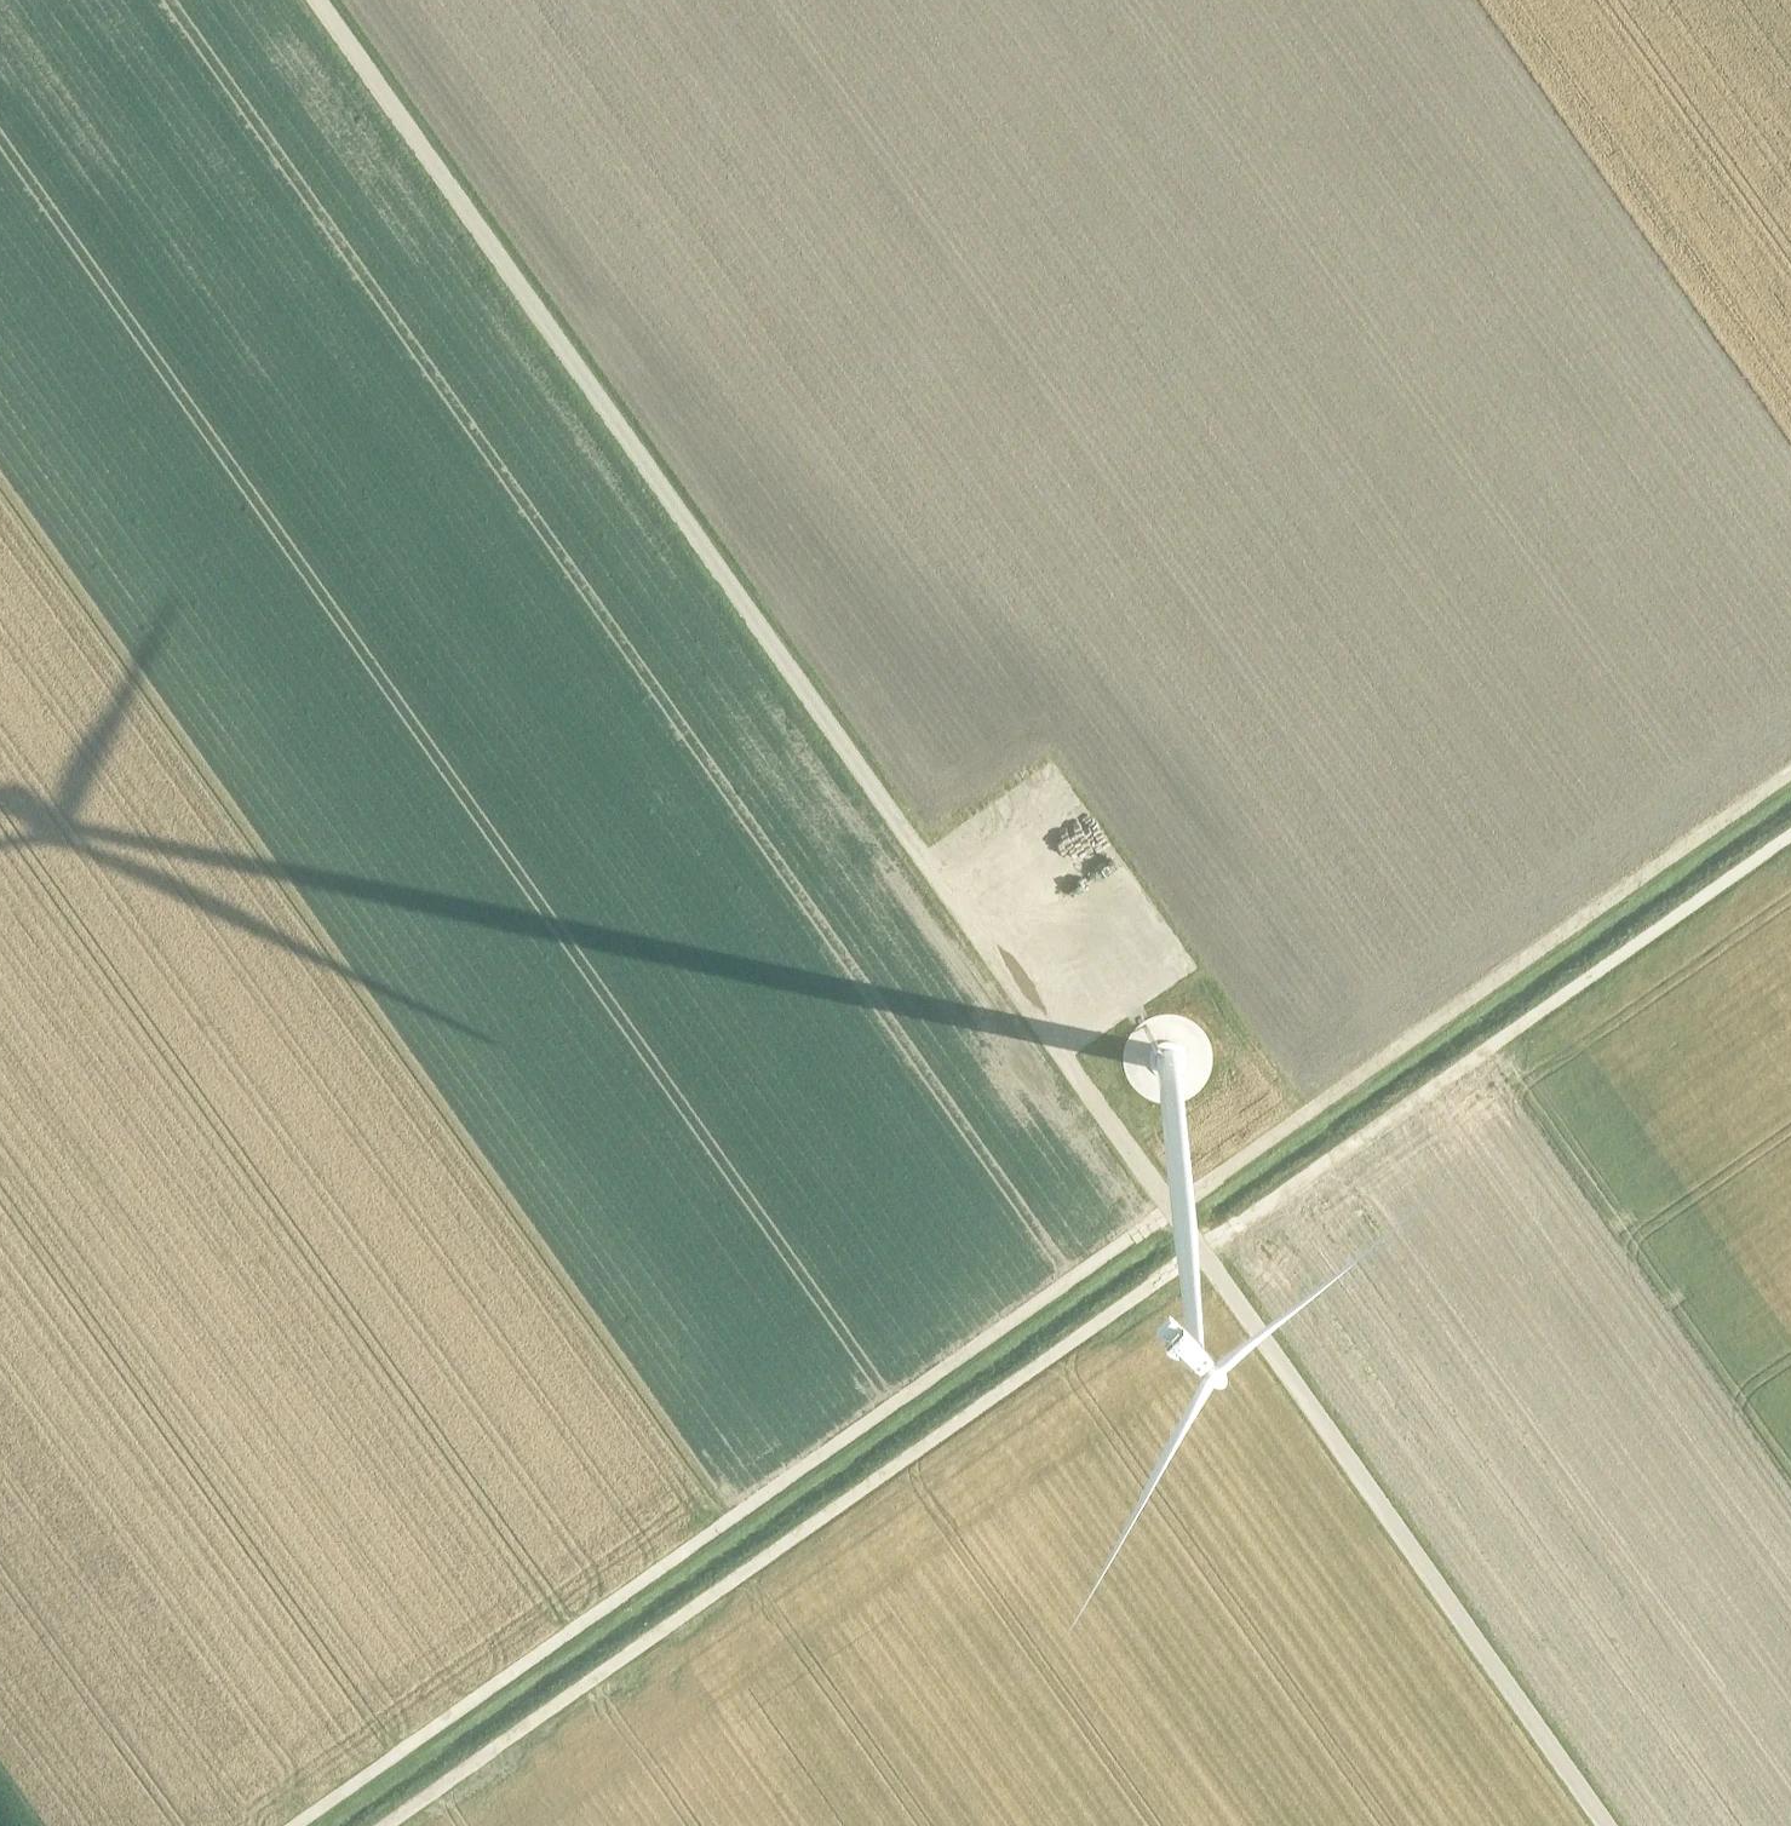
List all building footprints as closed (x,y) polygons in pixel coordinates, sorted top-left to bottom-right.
[(1150,1056),(1150,1058),(1150,1061),(1150,1063),(1151,1066),(1152,1068),(1154,1070),(1156,1072),(1158,1074),(1160,1075),(1162,1076),(1165,1077),(1167,1077),(1170,1077),(1173,1076),(1175,1076),(1177,1074),(1180,1073),(1181,1071),(1183,1069),(1184,1067),(1185,1064),(1186,1062),(1186,1059),(1186,1057),(1186,1054),(1185,1052),(1184,1049),(1182,1047),(1180,1045),(1178,1043),(1176,1042),(1174,1041),(1171,1041),(1168,1040),(1166,1040),(1163,1041),(1161,1042),(1158,1043),(1156,1044),(1154,1046),(1153,1048),(1151,1051),(1150,1053),(1150,1056)]
